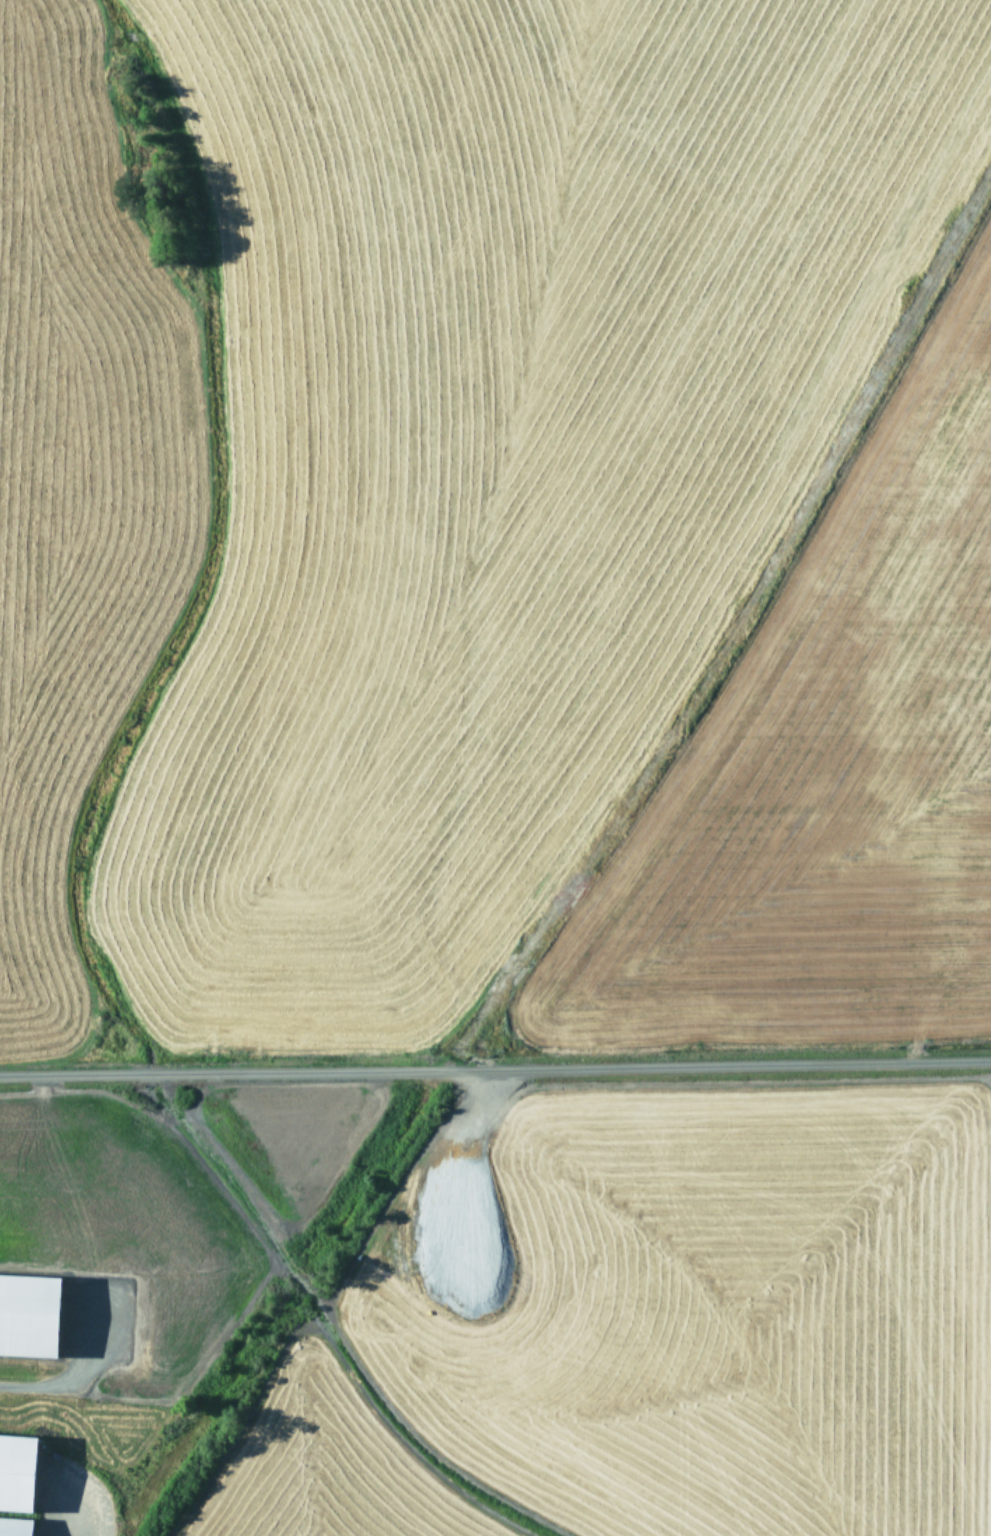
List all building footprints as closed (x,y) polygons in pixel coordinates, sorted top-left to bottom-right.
[(50,1358),(0,1356),(0,1274),(55,1277),(50,1358)] [(27,1510),(0,1508),(0,1433),(32,1435),(27,1510)] [(28,1518),(27,1535),(0,1535),(0,1516),(28,1518)]
